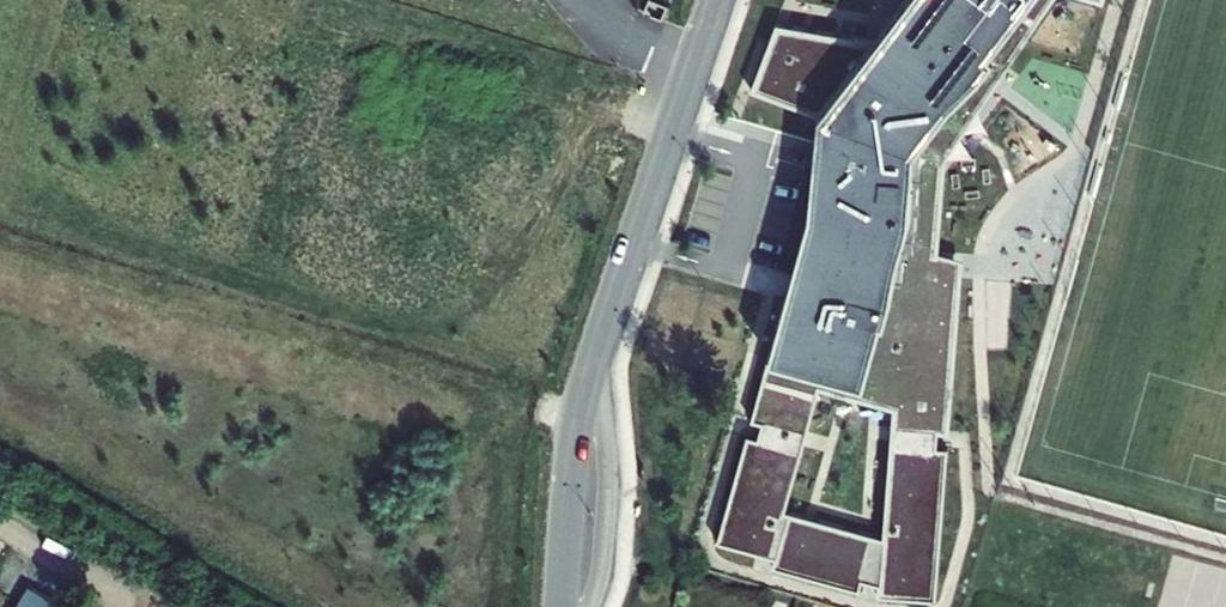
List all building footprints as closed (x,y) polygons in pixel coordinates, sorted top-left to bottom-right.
[(750,427),(760,430),(756,444),(745,441),(715,549),(775,567),(773,571),(858,593),(858,585),(880,590),(881,595),(936,599),(962,267),(935,259),(940,168),(1056,0),(916,0),(891,34),(776,22),(751,89),(818,133),(806,233),(750,427)] [(50,590),(35,581),(21,606),(41,606),(50,590)] [(57,583),(48,598),(58,604),(59,603),(67,588),(57,583)]
